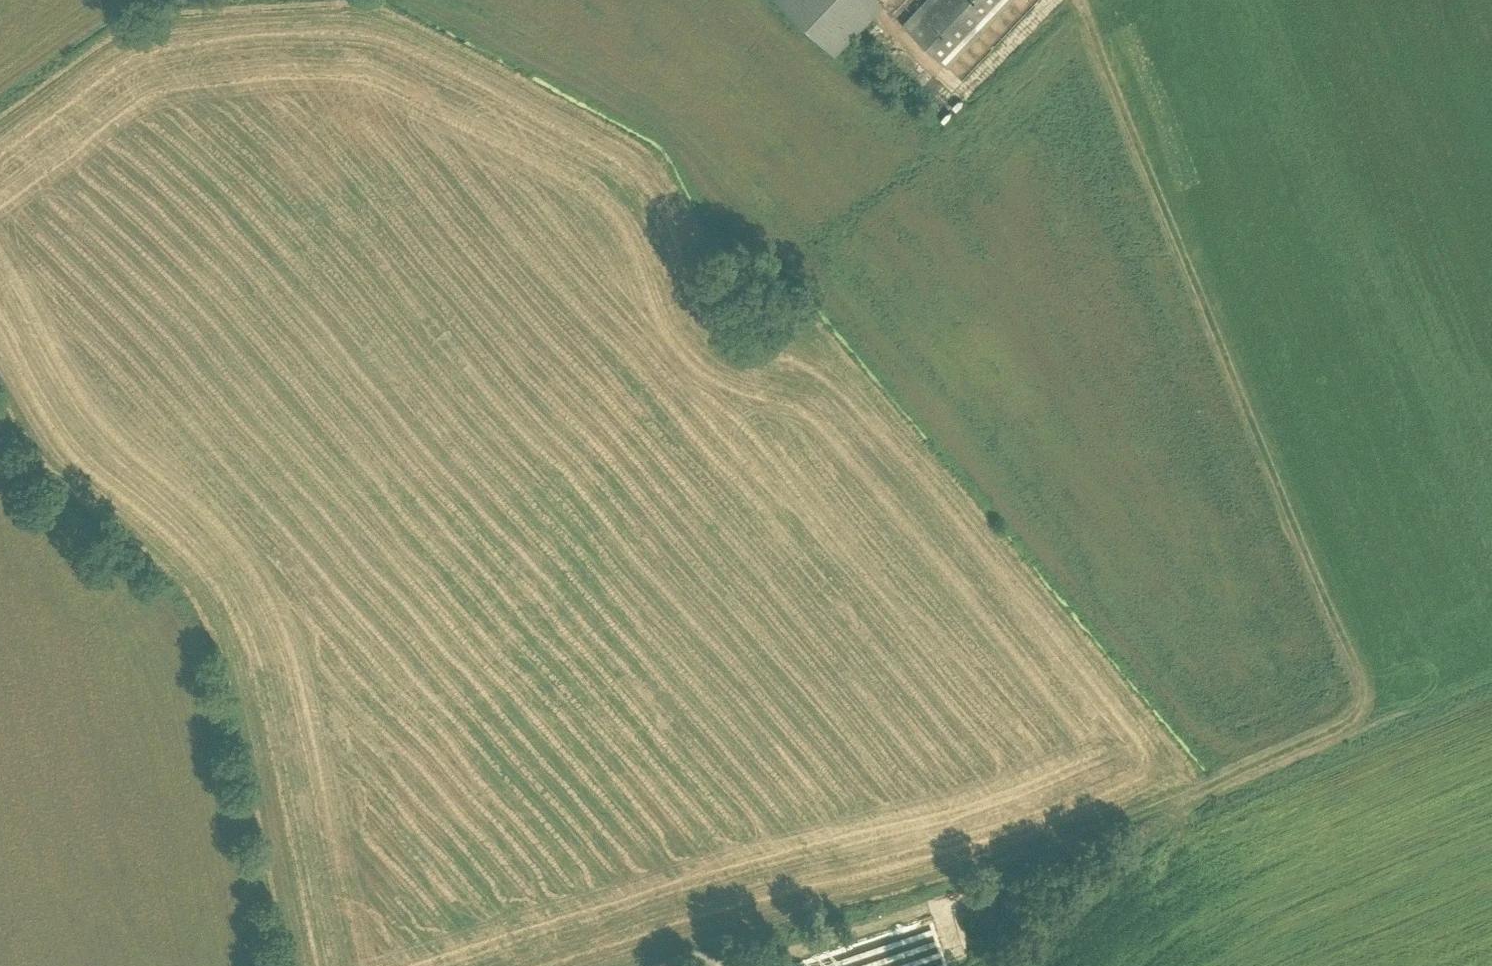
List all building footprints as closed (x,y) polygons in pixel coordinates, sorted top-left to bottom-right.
[(1011,0),(925,0),(902,24),(947,67),(1011,0)] [(1011,15),(1020,23),(1036,4),(1031,0),(1024,0),(1011,15)] [(847,934),(855,965),(879,965),(910,958),(901,921),(847,934)]
